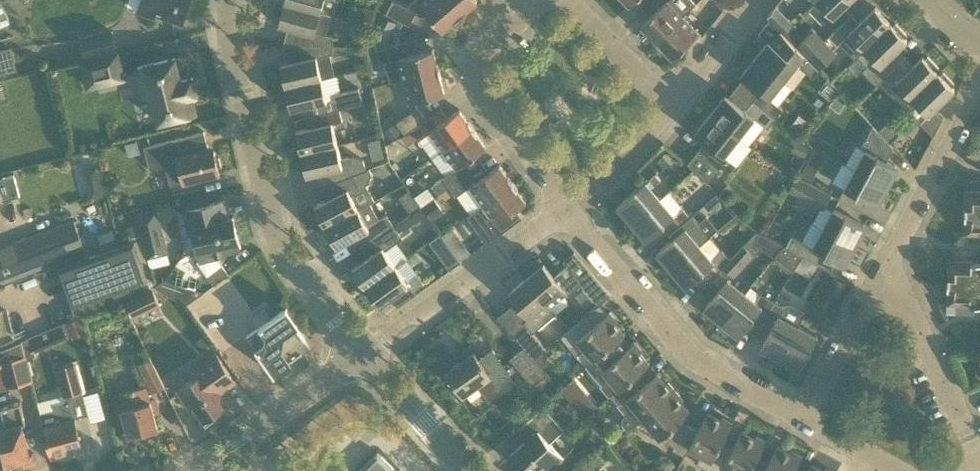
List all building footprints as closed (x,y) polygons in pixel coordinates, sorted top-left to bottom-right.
[(138,11),(153,16),(155,12),(182,21),(184,17),(188,16),(191,7),(188,5),(190,0),(141,0),(138,11)] [(320,11),(323,0),(285,0),(284,2),(320,11)] [(460,15),(447,0),(415,0),(407,6),(395,0),(392,0),(385,13),(409,25),(415,12),(419,14),(421,15),(423,15),(426,14),(427,13),(442,30),(460,15)] [(460,15),(477,0),(447,0),(460,15)] [(663,3),(641,24),(657,41),(683,16),(695,3),(692,0),(659,0),(663,3)] [(722,8),(731,0),(714,0),(722,8)] [(850,0),(817,0),(817,1),(833,17),(850,0)] [(315,32),(320,11),(284,2),(278,24),(306,31),(306,45),(333,45),(333,36),(315,32)] [(9,23),(0,4),(0,27),(9,23)] [(782,30),(781,31),(784,34),(793,23),(776,6),(767,16),(767,17),(782,30)] [(864,49),(891,24),(875,7),(848,33),(864,49)] [(386,42),(396,22),(379,13),(373,25),(375,26),(371,34),(386,42)] [(657,41),(673,57),(699,32),(683,16),(657,41)] [(904,37),(907,35),(896,23),(893,26),(891,24),(864,49),(857,56),(867,66),(862,70),(877,85),(900,63),(892,55),(907,40),(904,37)] [(825,40),(814,28),(796,46),(807,57),(825,40)] [(84,57),(116,48),(112,31),(80,40),(84,57)] [(796,46),(784,34),(781,31),(774,38),(771,43),(768,40),(754,58),(783,81),(797,64),(807,71),(812,76),(819,70),(807,57),(796,46)] [(819,70),(819,69),(837,53),(825,40),(807,57),(819,70)] [(398,58),(403,80),(439,71),(433,49),(410,54),(406,41),(388,45),(391,60),(398,58)] [(285,87),(322,78),(317,57),(333,53),(333,45),(306,45),(309,58),(280,64),(285,87)] [(18,75),(11,48),(0,50),(0,79),(18,75)] [(116,52),(83,60),(89,87),(123,80),(116,52)] [(925,59),(923,56),(908,71),(900,63),(877,85),(883,79),(891,88),(896,83),(897,84),(889,91),(903,106),(938,72),(937,71),(939,68),(928,56),(925,59)] [(174,58),(137,68),(145,95),(150,94),(158,123),(196,113),(192,100),(197,99),(192,77),(180,81),(174,58)] [(775,118),(783,109),(778,105),(770,98),(783,81),(754,58),(740,75),(756,88),(760,91),(753,100),(775,118)] [(444,93),(439,71),(403,80),(409,102),(444,93)] [(928,115),(954,89),(952,86),(954,84),(943,72),(940,74),(938,72),(903,106),(918,122),(920,123),(928,115)] [(327,100),(322,78),(285,87),(291,109),(311,104),(327,100)] [(362,104),(359,88),(331,94),(332,99),(327,100),(311,104),(314,115),(339,109),(340,109),(362,104)] [(709,115),(738,138),(754,118),(767,128),(775,118),(753,100),(745,110),(725,94),(709,115)] [(836,96),(829,104),(838,111),(845,103),(836,96)] [(412,129),(419,124),(426,119),(418,107),(396,123),(405,134),(412,129)] [(301,153),(337,144),(332,123),(342,121),(340,109),(339,109),(314,115),(316,126),(296,131),(301,153)] [(472,128),(459,109),(443,121),(426,133),(419,124),(412,129),(405,134),(401,137),(407,146),(418,138),(419,142),(421,145),(424,146),(432,157),(443,149),(472,128)] [(719,169),(727,159),(724,156),(738,138),(709,115),(694,133),(705,141),(697,151),(719,169)] [(878,131),(889,143),(898,134),(887,123),(878,131)] [(865,150),(855,169),(887,187),(898,167),(886,161),(893,147),(889,143),(878,131),(873,125),(861,147),(865,150)] [(486,146),(472,128),(443,149),(456,166),(457,167),(459,165),(470,158),(486,146)] [(215,156),(214,151),(213,146),(208,147),(204,131),(144,146),(150,168),(165,164),(170,185),(183,182),(183,183),(220,174),(219,171),(222,167),(219,157),(215,156)] [(137,141),(126,144),(128,155),(140,152),(137,141)] [(332,182),(367,169),(363,159),(347,156),(340,158),(337,144),(301,153),(306,175),(327,170),(332,182)] [(798,172),(812,178),(823,154),(810,148),(798,172)] [(708,183),(719,169),(697,151),(688,163),(693,170),(695,168),(708,183)] [(483,176),(472,183),(466,175),(449,187),(455,196),(470,185),(477,195),(483,204),(512,183),(499,164),(483,176)] [(456,166),(449,172),(431,185),(438,194),(448,187),(449,187),(466,175),(459,165),(457,167),(456,166)] [(315,206),(325,226),(374,200),(365,184),(368,183),(372,173),(369,168),(367,169),(332,182),(336,194),(315,206)] [(855,169),(844,189),(877,207),(887,187),(855,169)] [(631,222),(660,198),(651,187),(661,180),(656,174),(657,173),(657,172),(617,205),(631,222)] [(21,195),(15,174),(0,178),(0,201),(3,200),(21,195)] [(832,195),(797,176),(789,191),(824,210),(832,195)] [(100,181),(88,184),(91,198),(103,195),(100,181)] [(483,204),(469,214),(481,232),(480,233),(487,243),(514,223),(513,222),(512,223),(506,215),(526,201),(512,183),(483,204)] [(669,235),(684,222),(690,217),(683,208),(668,191),(660,198),(631,222),(646,239),(661,227),(669,235)] [(965,212),(979,213),(979,191),(965,191),(965,212)] [(369,243),(394,227),(386,215),(379,219),(370,203),(375,201),(374,200),(325,226),(336,246),(362,233),(369,243)] [(204,205),(183,210),(189,234),(193,233),(200,259),(197,261),(207,276),(213,285),(228,274),(222,265),(219,256),(225,255),(225,252),(241,248),(235,226),(230,227),(228,218),(227,218),(223,201),(204,205)] [(856,246),(866,226),(833,209),(823,228),(856,246)] [(148,258),(168,253),(157,210),(137,215),(148,258)] [(965,212),(964,234),(979,234),(979,213),(965,212)] [(82,252),(85,251),(73,221),(0,249),(0,284),(82,252)] [(366,287),(396,265),(385,251),(403,238),(394,227),(369,243),(376,252),(352,269),(366,287)] [(671,269),(699,245),(685,228),(657,252),(671,269)] [(792,235),(786,247),(803,256),(807,258),(824,267),(834,272),(839,262),(845,266),(856,246),(823,228),(813,247),(792,235)] [(951,232),(951,243),(963,244),(963,232),(951,232)] [(440,233),(429,241),(449,270),(461,261),(460,261),(451,248),(440,233)] [(77,318),(148,289),(152,288),(154,287),(141,236),(129,241),(129,244),(84,261),(84,259),(59,267),(77,318)] [(702,290),(723,267),(730,259),(722,250),(721,251),(709,237),(699,245),(671,269),(686,286),(692,281),(702,290)] [(462,240),(451,248),(460,261),(471,252),(462,240)] [(730,259),(723,267),(733,277),(754,254),(744,245),(730,259)] [(803,256),(786,247),(783,245),(774,256),(793,271),(803,256)] [(396,266),(396,265),(366,287),(379,306),(408,285),(413,291),(424,284),(412,267),(405,258),(396,266)] [(977,262),(968,261),(948,261),(948,282),(977,283),(977,262)] [(543,264),(526,278),(549,306),(567,291),(543,264)] [(610,295),(590,271),(578,281),(598,305),(610,295)] [(556,313),(549,306),(526,278),(508,293),(528,317),(532,320),(533,320),(539,327),(556,313)] [(704,308),(721,322),(745,293),(727,279),(704,308)] [(947,304),(976,305),(977,283),(948,282),(947,304)] [(152,288),(148,289),(126,300),(134,317),(160,305),(152,288)] [(760,324),(764,316),(774,301),(761,293),(755,301),(745,293),(721,322),(739,336),(753,318),(760,324)] [(764,316),(760,324),(754,333),(765,339),(760,348),(780,358),(798,326),(806,311),(791,304),(785,304),(783,306),(774,301),(764,316)] [(14,344),(13,338),(16,337),(8,307),(0,309),(0,350),(14,344)] [(286,308),(270,319),(246,335),(274,375),(275,375),(274,372),(302,352),(301,351),(299,349),(301,341),(303,339),(304,340),(305,339),(284,310),(287,309),(286,308)] [(561,336),(586,366),(608,348),(623,335),(624,334),(615,323),(617,321),(610,312),(591,327),(583,318),(567,331),(561,336)] [(534,359),(546,349),(523,321),(511,331),(524,347),(534,359)] [(33,352),(67,337),(62,325),(28,340),(33,352)] [(780,358),(800,369),(818,336),(798,326),(780,358)] [(608,348),(586,366),(601,385),(609,378),(618,389),(610,395),(610,396),(632,377),(649,363),(640,352),(642,350),(634,341),(631,344),(623,335),(608,348)] [(203,336),(196,341),(203,351),(210,346),(203,336)] [(28,339),(22,341),(26,355),(25,356),(26,360),(32,358),(34,354),(33,352),(28,340),(28,339)] [(7,386),(31,380),(26,360),(25,356),(26,355),(22,341),(14,344),(0,350),(0,362),(1,362),(7,386)] [(135,365),(140,375),(142,374),(145,386),(118,393),(122,409),(117,410),(120,423),(125,421),(129,436),(158,429),(154,414),(159,412),(155,400),(150,402),(148,393),(164,386),(150,357),(145,347),(130,354),(135,365)] [(524,347),(510,358),(533,386),(547,374),(534,359),(524,347)] [(488,400),(498,393),(501,391),(490,374),(485,368),(474,352),(447,371),(463,393),(477,384),(488,400)] [(224,365),(216,353),(190,371),(194,378),(178,390),(190,407),(193,405),(204,420),(227,404),(219,393),(235,381),(224,365)] [(56,367),(64,397),(83,391),(76,362),(56,367)] [(632,377),(610,396),(626,414),(622,417),(621,423),(628,431),(643,418),(676,391),(668,381),(666,383),(657,373),(640,387),(632,377)] [(540,391),(547,400),(557,392),(549,383),(540,391)] [(685,455),(698,431),(686,424),(681,433),(672,428),(690,412),(681,402),(683,400),(676,391),(643,418),(660,438),(674,446),(673,449),(685,455)] [(82,450),(77,430),(73,417),(68,400),(53,404),(55,409),(40,413),(52,458),(82,450)] [(0,406),(5,425),(0,427),(0,464),(23,458),(25,465),(35,462),(33,453),(30,454),(22,423),(26,422),(21,401),(0,406)] [(511,453),(517,460),(515,462),(518,468),(522,470),(525,470),(526,470),(527,470),(538,470),(544,466),(548,470),(549,470),(563,458),(550,442),(564,429),(547,410),(543,406),(536,412),(521,424),(531,435),(511,453)] [(731,450),(720,444),(732,422),(722,417),(720,419),(708,412),(698,431),(685,455),(685,456),(689,448),(701,454),(696,463),(710,470),(720,470),(731,450)] [(720,470),(764,470),(765,468),(754,463),(766,441),(756,435),(754,438),(741,431),(731,450),(720,470)] [(765,468),(764,470),(794,470),(802,455),(791,450),(790,452),(777,446),(765,468)] [(378,451),(358,470),(397,470),(378,451)]
